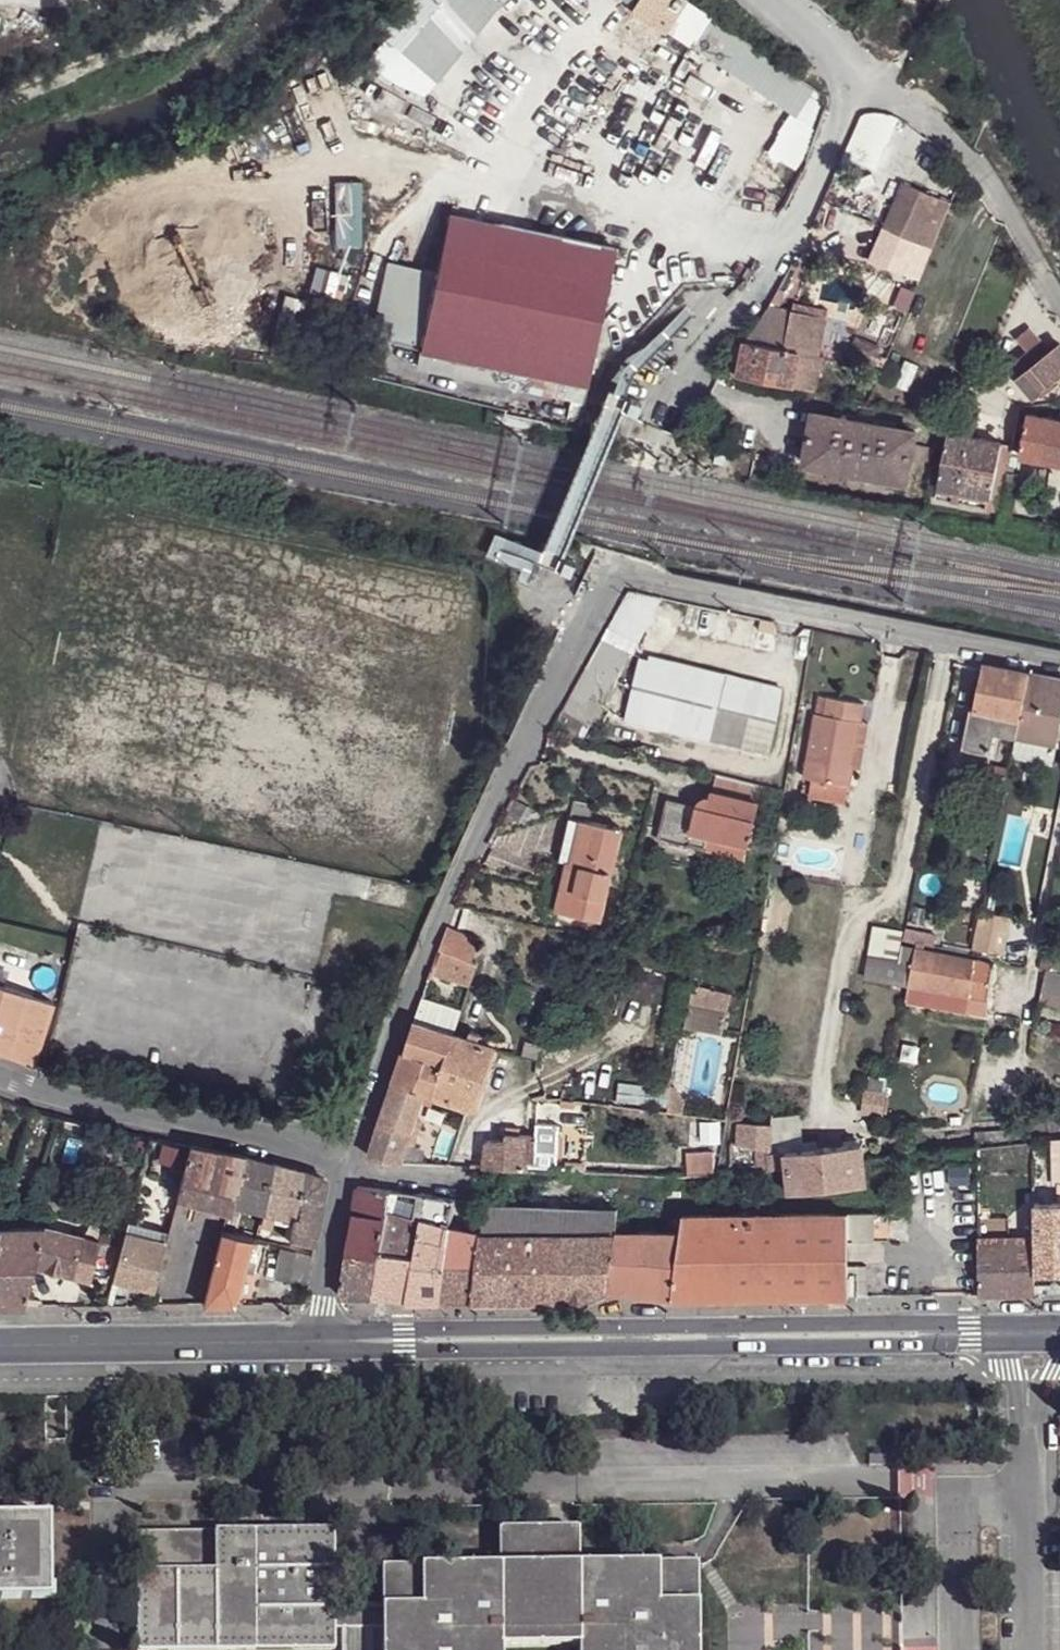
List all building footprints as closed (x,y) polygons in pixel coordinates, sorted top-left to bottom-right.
[(399,51),(445,0),(394,0),(371,26),(399,51)] [(689,5),(687,4),(677,20),(681,21),(702,33),(711,20),(689,5)] [(702,33),(691,46),(812,128),(822,105),(819,103),(823,93),(711,20),(702,33)] [(675,31),(672,36),(688,47),(691,46),(702,33),(681,21),(675,31)] [(862,107),(849,156),(879,164),(893,115),(862,107)] [(905,184),(886,229),(917,243),(937,198),(905,184)] [(423,345),(422,351),(459,358),(531,373),(590,386),(619,249),(451,214),(439,273),(423,345)] [(423,345),(439,273),(387,262),(372,334),(423,345)] [(771,306),(781,308),(785,292),(780,291),(771,306)] [(769,310),(749,341),(801,352),(808,315),(781,308),(771,306),(769,310)] [(808,315),(801,352),(816,354),(824,318),(808,315)] [(1040,402),(1059,385),(1059,347),(1049,337),(1039,346),(1029,336),(1020,345),(1031,357),(1012,376),(1022,385),(1040,402)] [(741,377),(792,388),(801,352),(749,341),(741,377)] [(853,355),(875,363),(880,354),(875,351),(877,346),(873,345),(871,349),(858,344),(853,355)] [(459,358),(422,351),(418,367),(456,374),(459,358)] [(801,352),(792,388),(809,391),(816,354),(801,352)] [(459,358),(456,374),(528,389),(531,373),(459,358)] [(643,395),(628,390),(624,400),(623,405),(637,411),(639,405),(643,395)] [(552,421),(501,410),(497,428),(548,439),(552,421)] [(815,417),(805,466),(825,468),(826,465),(848,470),(848,473),(866,477),(867,474),(888,479),(888,481),(906,483),(916,435),(873,426),(858,423),(815,417)] [(858,423),(873,426),(875,420),(861,417),(858,423)] [(1059,467),(1059,426),(1028,421),(1021,461),(1059,467)] [(938,489),(992,500),(1004,448),(948,436),(938,489)] [(1010,451),(1004,448),(992,500),(1000,501),(1006,476),(1007,472),(1010,451)] [(577,560),(563,553),(560,561),(557,567),(563,570),(571,574),(577,560)] [(635,641),(636,642),(661,596),(629,590),(608,627),(635,641)] [(629,652),(635,641),(608,627),(601,638),(629,652)] [(562,708),(589,723),(629,652),(601,638),(562,708)] [(768,752),(783,687),(657,659),(644,665),(634,687),(625,718),(768,752)] [(1019,741),(1032,674),(985,665),(975,712),(973,711),(968,749),(993,754),(997,737),(1019,741)] [(1019,741),(1059,749),(1059,743),(1059,680),(1032,674),(1019,741)] [(815,711),(803,776),(813,778),(848,784),(851,784),(854,767),(862,722),(865,702),(828,696),(825,713),(815,711)] [(870,722),(862,722),(854,767),(862,769),(870,722)] [(719,774),(713,797),(712,796),(710,796),(704,798),(700,805),(698,813),(692,835),(710,839),(711,834),(749,843),(763,785),(719,774)] [(813,778),(809,798),(845,804),(848,784),(813,778)] [(671,797),(661,837),(690,844),(690,843),(692,835),(698,813),(688,810),(690,801),(671,797)] [(572,814),(562,858),(572,860),(577,861),(587,816),(572,814)] [(572,860),(562,900),(604,910),(622,825),(587,816),(577,861),(572,860)] [(692,835),(690,843),(708,847),(710,839),(692,835)] [(981,909),(972,947),(1001,953),(1008,915),(981,909)] [(869,954),(900,959),(904,930),(873,925),(869,954)] [(476,941),(447,928),(432,973),(467,986),(475,964),(470,962),(476,941)] [(917,943),(933,947),(935,936),(919,932),(917,943)] [(1059,974),(1059,972),(1059,946),(1058,946),(1045,943),(1039,970),(1044,971),(1059,974)] [(926,991),(966,1000),(974,962),(915,951),(911,966),(907,988),(926,991)] [(864,979),(893,984),(897,964),(868,959),(864,979)] [(992,966),(974,962),(966,1000),(984,1003),(992,966)] [(893,984),(907,988),(911,966),(897,964),(893,984)] [(1059,1009),(1059,974),(1044,971),(1037,1004),(1059,1009)] [(51,999),(0,981),(0,1049),(33,1062),(51,999)] [(694,985),(689,1006),(728,1015),(733,994),(694,985)] [(904,1003),(923,1008),(926,991),(907,988),(904,1003)] [(964,1012),(966,1000),(926,991),(923,1008),(963,1014),(964,1012)] [(371,1154),(402,1161),(409,1141),(428,1090),(480,1107),(500,1046),(456,1032),(463,1009),(424,997),(417,1019),(371,1154)] [(535,1063),(526,1059),(521,1080),(531,1082),(535,1063)] [(868,1075),(867,1090),(882,1091),(885,1091),(888,1077),(868,1075)] [(864,1112),(880,1114),(882,1091),(867,1090),(865,1090),(864,1112)] [(801,1113),(763,1114),(762,1124),(771,1125),(771,1147),(772,1153),(786,1152),(807,1149),(801,1113)] [(419,1115),(409,1141),(416,1143),(425,1118),(419,1115)] [(758,1148),(771,1147),(771,1125),(762,1124),(737,1123),(736,1142),(758,1148)] [(487,1165),(491,1166),(529,1168),(556,1170),(560,1126),(537,1124),(537,1136),(531,1136),(508,1134),(507,1141),(490,1138),(487,1165)] [(133,1144),(120,1140),(117,1152),(129,1154),(133,1144)] [(791,1195),(865,1186),(863,1160),(862,1143),(807,1149),(786,1152),(789,1170),(791,1195)] [(246,1153),(190,1145),(178,1195),(229,1209),(233,1209),(233,1204),(246,1153)] [(762,1174),(772,1173),(770,1154),(772,1153),(771,1147),(758,1148),(761,1170),(762,1174)] [(1059,1183),(1059,1152),(1052,1151),(1052,1180),(1057,1183),(1059,1183)] [(667,1152),(668,1178),(683,1179),(703,1178),(703,1153),(667,1152)] [(772,1173),(789,1170),(786,1152),(772,1153),(770,1154),(772,1173)] [(242,1206),(265,1210),(275,1164),(246,1153),(233,1204),(233,1209),(229,1209),(223,1231),(236,1234),(242,1206)] [(294,1217),(298,1218),(304,1172),(275,1164),(265,1210),(275,1213),(294,1217)] [(320,1178),(304,1172),(298,1218),(294,1217),(289,1242),(315,1245),(324,1188),(325,1187),(325,1181),(320,1178)] [(10,1192),(24,1195),(28,1177),(14,1174),(10,1192)] [(353,1214),(387,1221),(388,1210),(392,1190),(358,1185),(353,1214)] [(388,1210),(423,1217),(427,1195),(392,1190),(388,1210)] [(167,1201),(145,1195),(141,1207),(163,1214),(167,1201)] [(407,1300),(442,1300),(451,1228),(455,1198),(427,1195),(423,1217),(417,1249),(408,1296),(410,1296),(407,1300)] [(1059,1278),(1059,1201),(1057,1201),(1035,1202),(1035,1239),(1034,1278),(1059,1278)] [(484,1235),(617,1235),(618,1210),(488,1202),(484,1233),(484,1235)] [(265,1210),(262,1227),(271,1229),(275,1213),(265,1210)] [(417,1249),(423,1217),(388,1210),(387,1221),(382,1243),(417,1249)] [(341,1295),(373,1296),(382,1243),(387,1221),(353,1214),(341,1295)] [(850,1215),(686,1216),(682,1236),(671,1299),(676,1300),(733,1299),(829,1298),(848,1298),(851,1297),(850,1296),(886,1296),(886,1267),(850,1267),(850,1241),(875,1240),(875,1215),(850,1215)] [(128,1224),(126,1232),(167,1241),(168,1233),(128,1224)] [(25,1306),(36,1262),(44,1225),(14,1226),(0,1227),(0,1228),(0,1306),(25,1306)] [(44,1225),(36,1262),(90,1275),(108,1277),(116,1246),(97,1242),(98,1238),(44,1225)] [(442,1300),(474,1300),(484,1233),(451,1228),(442,1300)] [(204,1303),(235,1303),(251,1238),(236,1234),(223,1231),(204,1303)] [(114,1279),(155,1288),(167,1241),(126,1232),(114,1279)] [(484,1235),(474,1300),(588,1300),(608,1291),(617,1235),(484,1235)] [(682,1236),(617,1235),(608,1291),(671,1299),(682,1236)] [(981,1294),(1035,1295),(1034,1278),(1035,1239),(980,1240),(981,1294)] [(295,1250),(314,1254),(315,1245),(289,1242),(288,1248),(295,1250)] [(373,1296),(408,1296),(417,1249),(382,1243),(373,1296)] [(292,1277),(309,1281),(314,1254),(295,1250),(292,1277)] [(160,1295),(156,1293),(151,1304),(158,1304),(160,1295)] [(50,1596),(50,1517),(0,1517),(0,1597),(50,1596)] [(500,1529),(499,1567),(578,1567),(578,1529),(500,1529)] [(138,1649),(161,1649),(226,1649),(253,1649),(334,1648),(335,1629),(335,1610),(333,1530),(136,1532),(138,1649)] [(501,1647),(578,1646),(578,1649),(697,1649),(696,1566),(578,1567),(499,1567),(381,1568),(383,1649),(501,1649),(501,1647)] [(335,1610),(335,1629),(382,1631),(381,1608),(335,1610)]
